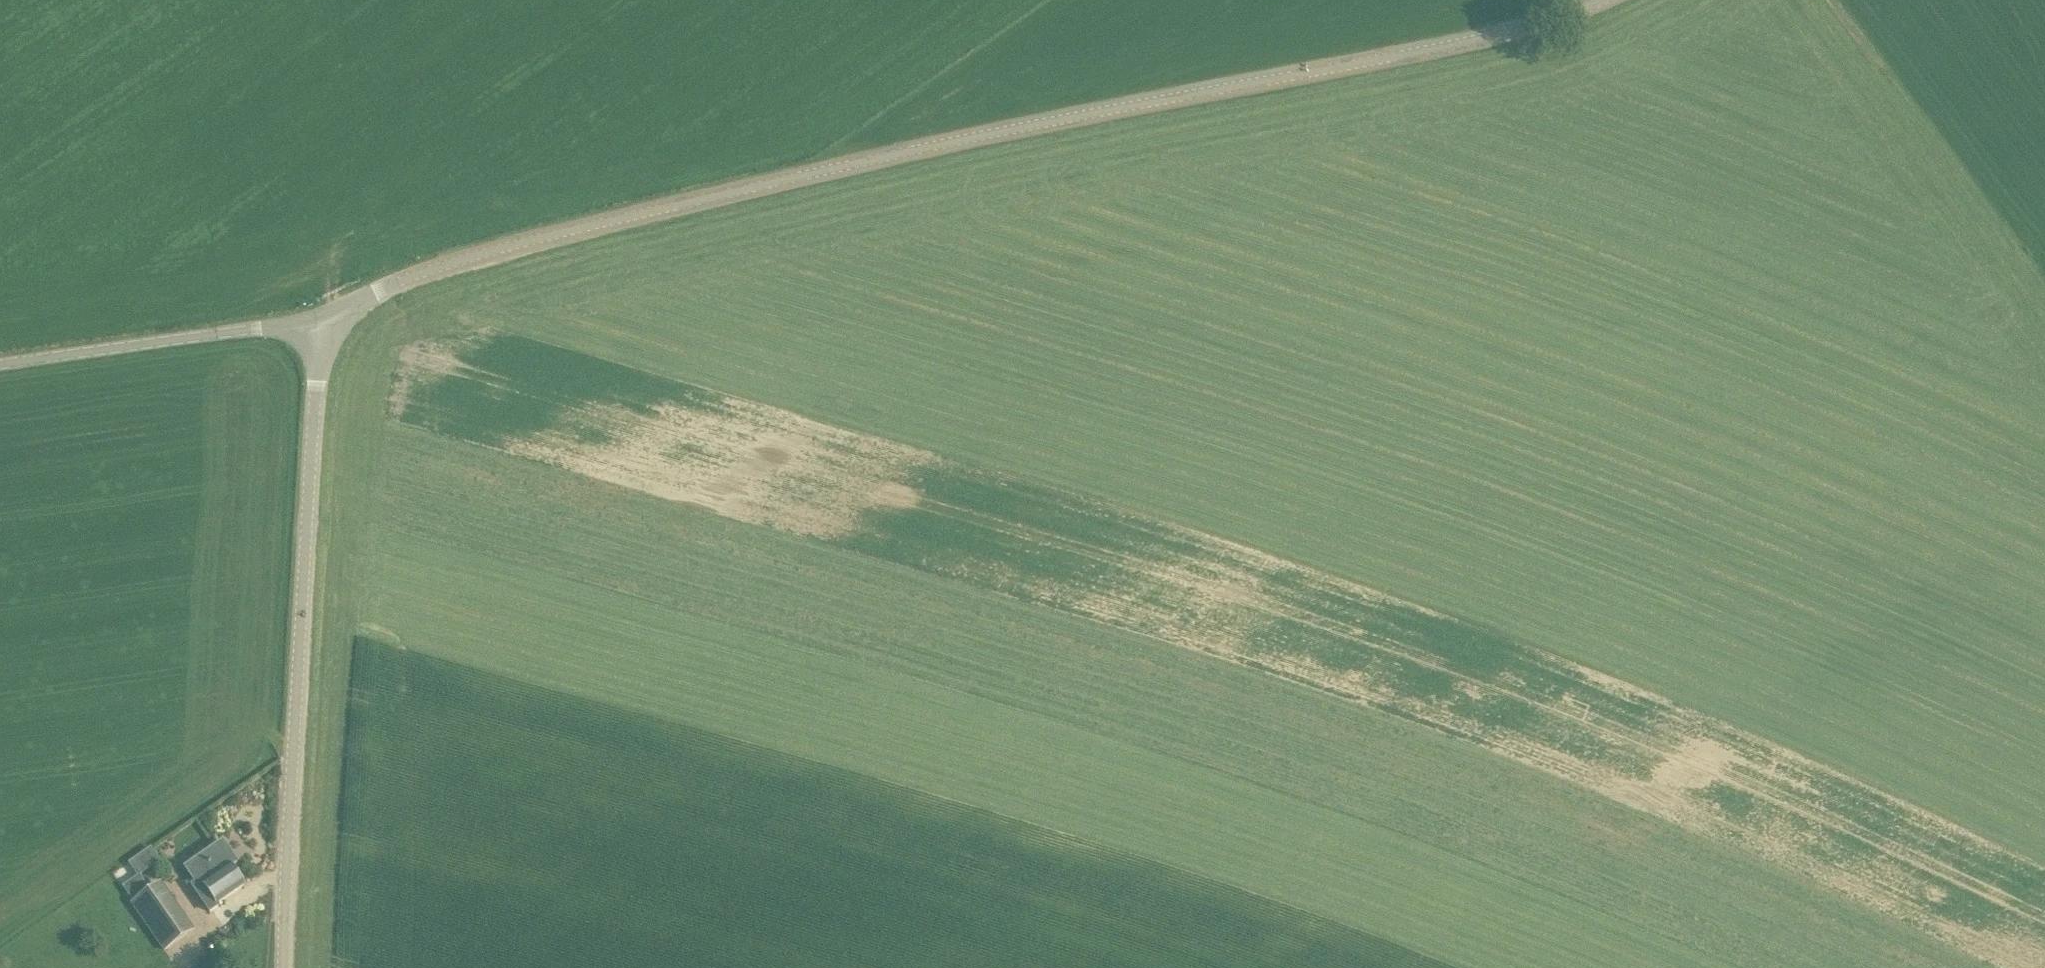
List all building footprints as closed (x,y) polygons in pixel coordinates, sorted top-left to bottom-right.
[(216,906),(243,887),(230,868),(236,864),(222,843),(186,868),(196,884),(191,887),(209,914),(218,908),(216,906)] [(151,848),(128,864),(138,877),(161,861),(151,848)] [(191,933),(159,887),(133,905),(164,951),(191,933)]
